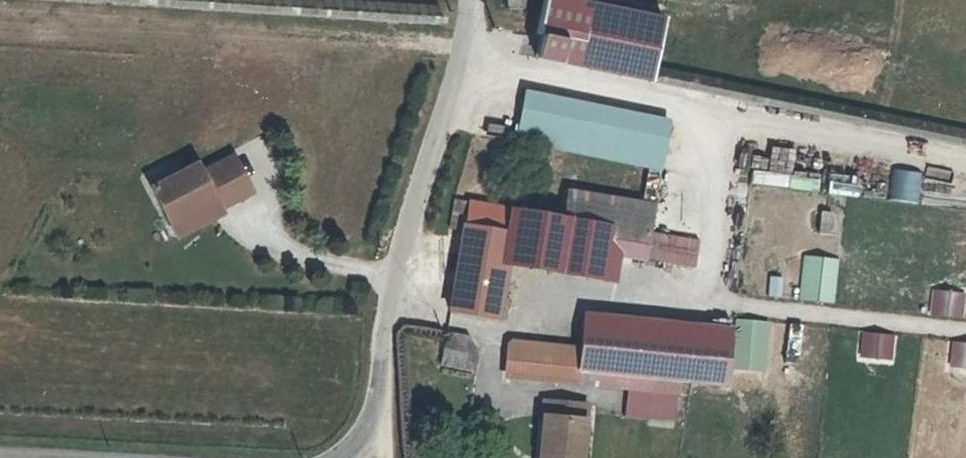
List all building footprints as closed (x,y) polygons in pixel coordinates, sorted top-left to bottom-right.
[(508,0),(495,0),(495,13),(508,12),(508,0)] [(530,60),(648,83),(661,16),(580,0),(542,0),(530,60)] [(643,148),(495,134),(491,181),(638,195),(643,148)] [(744,146),(744,185),(782,185),(782,146),(744,146)] [(888,201),(919,202),(920,171),(889,170),(888,201)] [(787,190),(817,189),(816,174),(787,175),(787,190)] [(827,174),(826,193),(856,195),(857,176),(827,174)] [(171,184),(124,207),(142,244),(188,222),(192,230),(225,214),(208,178),(175,194),(171,184)] [(840,234),(840,213),(817,212),(817,234),(840,234)] [(188,222),(142,244),(148,256),(194,234),(192,230),(188,222)] [(446,274),(444,295),(493,298),(492,305),(600,316),(603,289),(679,297),(681,270),(631,265),(634,237),(547,229),(545,256),(449,247),(446,274)] [(795,299),(831,305),(838,259),(802,254),(795,299)] [(779,298),(792,298),(793,278),(779,277),(779,298)] [(929,318),(962,318),(963,290),(929,290),(929,318)] [(493,298),(444,295),(438,356),(496,361),(497,343),(487,342),(492,305),(493,298)] [(731,372),(765,372),(765,318),(731,318),(731,372)] [(857,359),(894,360),(895,333),(858,332),(857,359)] [(965,368),(965,342),(949,340),(946,366),(965,368)] [(669,395),(670,353),(567,351),(566,373),(568,384),(568,392),(669,395)] [(712,354),(670,353),(669,395),(712,396),(712,354)] [(557,383),(500,384),(500,416),(557,416),(557,383)] [(568,392),(568,384),(557,383),(557,416),(567,416),(568,392)] [(554,445),(554,429),(545,429),(546,445),(554,445)] [(588,430),(554,429),(554,445),(546,445),(547,457),(589,457),(588,430)]
